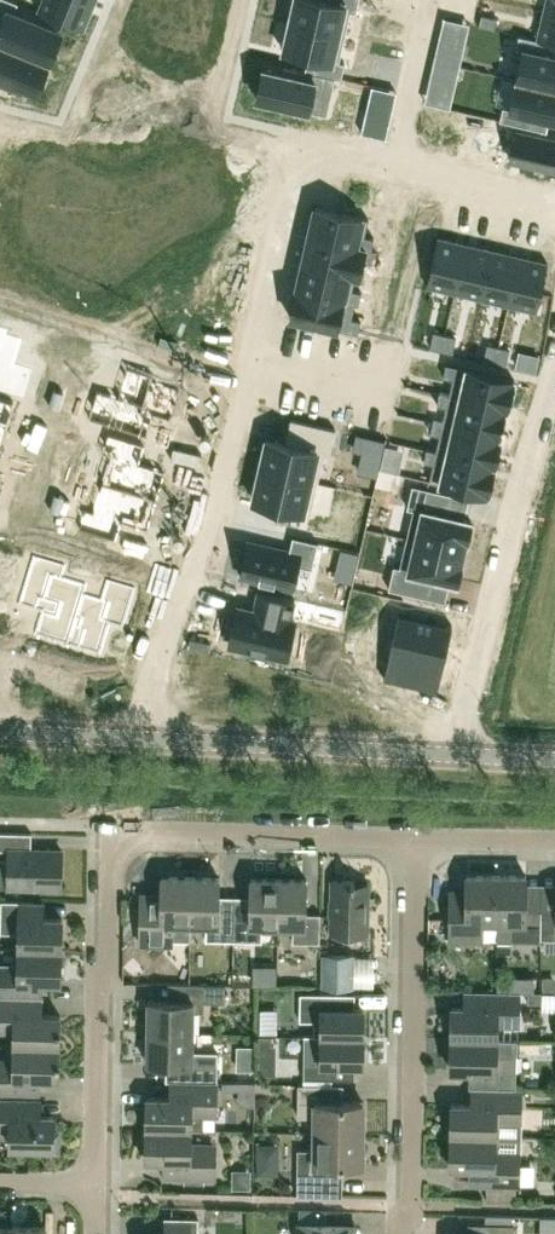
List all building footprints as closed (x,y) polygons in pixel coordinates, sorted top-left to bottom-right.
[(3,18),(0,27),(0,40),(49,60),(62,29),(14,10),(18,1),(16,0),(0,0),(0,17),(3,18)] [(39,9),(83,28),(94,1),(92,0),(42,0),(39,9)] [(289,20),(345,33),(351,9),(356,10),(359,0),(293,0),(289,20)] [(544,9),(554,12),(554,0),(547,0),(544,9)] [(538,38),(554,41),(554,12),(544,9),(538,38)] [(482,15),(479,24),(494,27),(496,18),(482,15)] [(289,20),(282,48),(315,56),(312,70),(341,76),(345,61),(339,59),(345,33),(289,20)] [(516,77),(554,86),(554,41),(519,33),(516,47),(523,48),(516,77)] [(22,86),(23,84),(37,90),(49,60),(0,40),(0,77),(22,86)] [(437,44),(434,58),(460,64),(463,50),(437,44)] [(456,78),(460,64),(434,58),(431,72),(456,78)] [(263,66),(256,97),(313,110),(317,91),(331,94),(335,75),(290,65),(289,72),(263,66)] [(500,118),(542,128),(545,116),(554,118),(554,86),(516,77),(510,106),(503,104),(500,118)] [(510,158),(554,168),(554,138),(517,129),(510,158)] [(316,205),(309,233),(375,249),(375,248),(371,247),(374,236),(364,234),(368,217),(316,205)] [(309,233),(303,260),(359,273),(363,258),(372,261),(375,249),(309,233)] [(438,235),(426,283),(455,290),(466,242),(438,235)] [(466,242),(455,290),(481,296),(493,248),(466,242)] [(493,248),(481,296),(508,302),(519,254),(493,248)] [(519,254),(508,302),(536,309),(548,261),(519,254)] [(303,260),(297,287),(359,302),(362,290),(352,288),(355,274),(359,275),(359,273),(303,260)] [(297,287),(290,316),(358,331),(361,318),(351,316),(355,302),(359,303),(359,302),(297,287)] [(25,397),(35,366),(16,361),(24,336),(7,331),(9,327),(0,324),(0,390),(25,397)] [(433,330),(430,345),(441,348),(445,332),(433,330)] [(445,332),(441,348),(453,351),(456,335),(445,332)] [(487,342),(484,358),(495,360),(499,345),(487,342)] [(499,345),(495,360),(506,363),(510,348),(499,345)] [(535,370),(539,356),(520,351),(517,365),(535,370)] [(440,390),(439,391),(507,406),(514,377),(446,362),(443,374),(453,377),(449,392),(440,390)] [(97,387),(88,416),(147,435),(153,414),(171,419),(181,387),(155,379),(157,373),(127,364),(118,393),(97,387)] [(409,374),(407,383),(421,387),(423,377),(409,374)] [(407,383),(405,393),(419,396),(421,387),(407,383)] [(433,418),(433,419),(501,435),(507,406),(439,391),(437,403),(446,405),(443,420),(433,418)] [(15,400),(0,396),(0,448),(15,400)] [(267,437),(260,467),(318,481),(324,452),(329,453),(335,427),(291,417),(285,441),(267,437)] [(433,419),(430,431),(440,433),(436,449),(494,463),(501,435),(433,419)] [(109,454),(101,481),(157,498),(166,468),(139,460),(145,442),(108,430),(101,451),(109,454)] [(396,430),(394,440),(408,443),(410,434),(396,430)] [(394,440),(392,449),(406,453),(408,443),(394,440)] [(427,447),(424,459),(433,461),(429,479),(487,492),(494,463),(436,449),(427,447)] [(260,467),(253,498),(311,512),(318,481),(260,467)] [(84,506),(78,527),(115,539),(121,520),(147,528),(157,498),(101,481),(93,509),(84,506)] [(413,507),(406,536),(463,549),(466,537),(467,538),(471,519),(445,513),(450,492),(412,483),(407,506),(413,507)] [(248,539),(240,575),(292,587),(297,563),(312,567),(318,541),(293,535),(289,549),(248,539)] [(394,564),(388,587),(426,595),(431,574),(457,580),(462,561),(460,561),(463,549),(406,536),(400,565),(394,564)] [(8,610),(29,543),(11,537),(7,550),(0,548),(0,607),(8,610)] [(33,554),(18,603),(41,610),(34,633),(67,643),(85,583),(61,575),(65,564),(33,554)] [(85,583),(67,643),(99,653),(109,622),(122,626),(135,587),(107,578),(101,598),(83,592),(86,583),(85,583)] [(237,611),(229,647),(285,660),(293,624),(289,623),(293,602),(258,594),(253,615),(237,611)] [(341,630),(346,609),(318,603),(313,624),(341,630)] [(381,674),(380,677),(439,690),(440,688),(438,687),(451,626),(454,627),(455,624),(395,611),(395,613),(397,614),(383,674),(381,674)] [(8,886),(61,887),(62,850),(31,849),(32,832),(0,832),(0,849),(9,849),(8,886)] [(497,921),(497,874),(466,874),(466,894),(450,894),(450,940),(483,941),(483,920),(497,921)] [(527,874),(497,874),(497,921),(497,941),(511,941),(540,941),(541,909),(541,907),(526,906),(527,874)] [(190,923),(190,876),(161,875),(161,909),(145,909),(144,943),(173,944),(173,939),(189,939),(189,923),(190,923)] [(220,877),(190,876),(190,923),(206,923),(206,939),(234,940),(235,911),(219,911),(220,877)] [(278,925),(279,878),(251,878),(250,911),(235,911),(234,940),(262,941),(263,924),(278,925)] [(307,879),(279,878),(278,925),(293,925),(293,941),(320,942),(321,913),(306,913),(307,879)] [(355,880),(332,879),(331,932),(367,932),(368,883),(355,883),(355,880)] [(19,932),(18,948),(62,949),(62,918),(33,917),(34,900),(1,899),(0,932),(19,932)] [(541,909),(540,941),(541,938),(554,939),(554,909),(541,909)] [(62,949),(18,948),(18,963),(0,962),(0,996),(24,997),(32,997),(32,980),(61,981),(62,949)] [(354,986),(354,955),(323,954),(322,986),(354,986)] [(372,989),(388,989),(389,972),(372,972),(372,989)] [(193,1032),(194,1001),(225,1001),(225,984),(182,983),(182,1000),(148,999),(148,1031),(193,1032)] [(452,1006),(451,1038),(517,1040),(517,1039),(497,1039),(497,1024),(500,1022),(518,1022),(519,991),(485,990),(485,1007),(452,1006)] [(300,1020),(313,1020),(313,1034),(304,1034),(304,1035),(364,1036),(365,1008),(334,1008),(334,993),(300,993),(300,1020)] [(24,997),(0,996),(0,1026),(3,1026),(3,1031),(14,1031),(14,1045),(60,1046),(60,1015),(24,1014),(24,997)] [(193,1053),(193,1032),(148,1031),(147,1062),(175,1063),(174,1080),(183,1080),(217,1081),(218,1053),(193,1053)] [(364,1064),(364,1036),(304,1035),(304,1051),(304,1078),(333,1078),(333,1064),(364,1064)] [(516,1088),(517,1054),(517,1053),(519,1050),(519,1043),(517,1040),(451,1038),(451,1069),(483,1070),(483,1087),(489,1087),(516,1088)] [(60,1046),(14,1045),(13,1058),(7,1065),(0,1064),(0,1093),(27,1094),(27,1077),(59,1077),(60,1046)] [(216,1109),(217,1081),(183,1080),(182,1097),(146,1096),(146,1128),(192,1129),(192,1128),(204,1128),(204,1116),(216,1116),(216,1109)] [(363,1133),(363,1101),(332,1101),(332,1084),(298,1084),(298,1116),(315,1116),(315,1132),(363,1133)] [(522,1088),(516,1088),(489,1087),(488,1104),(451,1103),(450,1135),(496,1136),(497,1122),(521,1122),(522,1088)] [(0,1101),(0,1128),(10,1128),(10,1145),(34,1146),(34,1150),(58,1151),(58,1131),(54,1131),(54,1116),(25,1116),(25,1101),(0,1101)] [(191,1143),(192,1129),(146,1128),(145,1159),(181,1160),(181,1177),(215,1178),(215,1148),(202,1148),(202,1143),(191,1143)] [(363,1164),(363,1133),(315,1132),(315,1149),(298,1149),(297,1181),(297,1196),(331,1196),(331,1181),(331,1164),(363,1164)] [(496,1150),(496,1136),(450,1135),(450,1166),(487,1167),(486,1184),(490,1184),(489,1200),(513,1200),(513,1185),(520,1185),(521,1150),(496,1150)] [(198,1217),(169,1217),(169,1229),(165,1233),(198,1233),(198,1217)] [(299,1233),(328,1233),(328,1223),(299,1222),(299,1233)] [(514,1224),(482,1223),(482,1233),(514,1233),(514,1224)] [(14,1224),(13,1224),(13,1227),(0,1227),(0,1233),(13,1233),(14,1224)] [(45,1225),(14,1224),(13,1233),(45,1233),(45,1225)]
